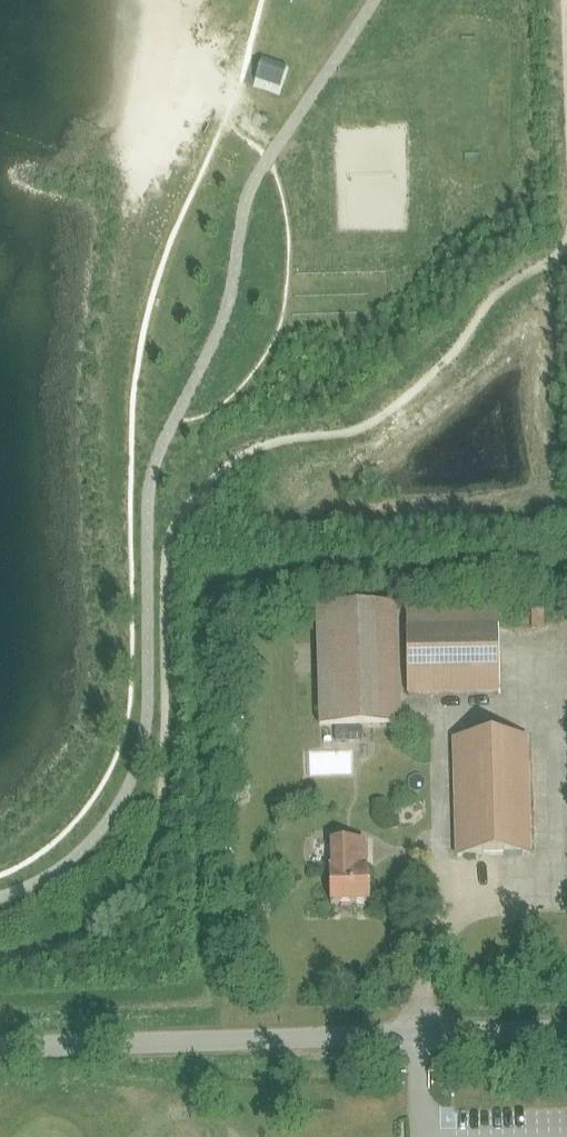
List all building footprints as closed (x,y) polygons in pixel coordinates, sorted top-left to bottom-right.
[(261,60),(254,81),(279,90),(286,68),(261,60)] [(405,611),(407,696),(498,694),(496,609),(405,611)] [(315,612),(318,725),(399,723),(396,610),(315,612)] [(326,763),(369,761),(368,734),(325,736),(326,763)] [(456,858),(529,855),(526,738),(452,741),(456,858)] [(337,824),(337,834),(361,833),(361,823),(337,824)] [(368,904),(367,871),(364,871),(363,842),(330,843),(331,872),(329,872),(330,905),(368,904)]
